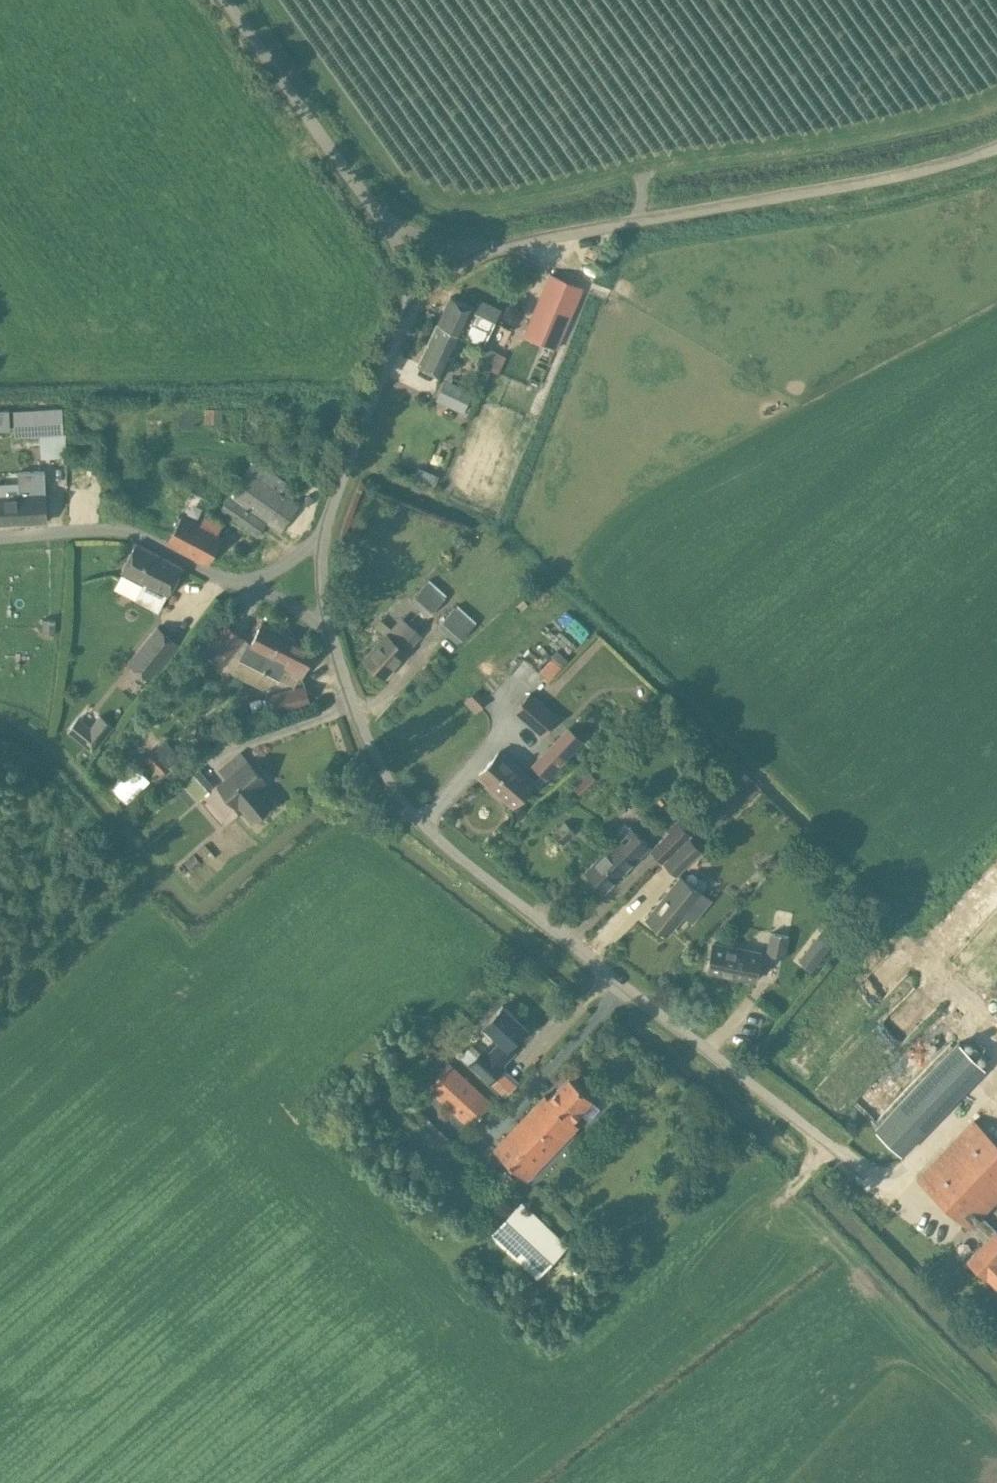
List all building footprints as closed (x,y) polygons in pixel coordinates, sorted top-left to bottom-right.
[(583,288),(548,274),(523,333),(558,347),(583,288)] [(437,325),(461,336),(462,335),(484,345),(502,307),(480,297),(474,308),(451,297),(437,325)] [(443,375),(461,336),(437,325),(419,363),(443,375)] [(454,383),(445,402),(464,412),(473,393),(454,383)] [(61,407),(14,410),(15,436),(62,433),(61,407)] [(0,410),(0,430),(10,429),(9,409),(0,410)] [(205,410),(205,422),(221,422),(221,410),(205,410)] [(291,484),(253,459),(218,510),(257,536),(267,522),(281,531),(298,503),(284,494),(291,484)] [(46,520),(42,470),(18,471),(19,482),(0,483),(0,523),(46,520)] [(222,523),(205,514),(199,525),(181,515),(168,539),(207,560),(220,537),(216,535),(222,523)] [(121,570),(144,582),(135,599),(159,611),(182,567),(136,542),(121,570)] [(445,597),(427,581),(410,600),(429,616),(445,597)] [(474,623),(455,606),(438,625),(458,642),(474,623)] [(569,655),(594,631),(574,610),(548,633),(569,655)] [(421,635),(401,617),(363,660),(383,678),(407,651),(407,650),(421,635)] [(43,618),(43,632),(55,633),(56,619),(43,618)] [(240,658),(233,671),(263,686),(280,679),(286,668),(301,676),(314,650),(261,623),(250,644),(248,643),(240,658)] [(180,643),(157,625),(127,662),(150,680),(180,643)] [(540,670),(549,678),(565,660),(556,651),(539,670),(525,658),(513,670),(528,683),(540,670)] [(311,702),(306,684),(266,695),(271,713),(311,702)] [(475,689),(464,699),(476,711),(487,701),(475,689)] [(559,715),(530,690),(513,710),(542,735),(559,715)] [(99,713),(79,739),(92,750),(113,725),(99,713)] [(572,751),(558,738),(533,765),(541,773),(546,777),(547,778),(572,751)] [(156,750),(146,760),(160,774),(170,764),(176,759),(164,747),(159,753),(156,750)] [(534,781),(498,751),(478,774),(514,804),(534,781)] [(264,780),(240,752),(220,769),(227,777),(218,785),(235,806),(238,803),(253,820),(272,803),(257,786),(264,780)] [(139,762),(114,786),(129,801),(154,778),(139,762)] [(214,784),(199,768),(176,789),(190,805),(214,784)] [(587,769),(573,783),(580,790),(594,776),(587,769)] [(541,773),(534,781),(538,786),(546,777),(541,773)] [(739,774),(728,785),(734,791),(746,780),(739,774)] [(684,839),(663,860),(678,875),(702,849),(700,847),(734,813),(723,802),(693,833),(692,833),(684,839)] [(553,830),(563,841),(574,830),(564,819),(553,830)] [(651,848),(663,860),(684,839),(692,833),(679,820),(651,848)] [(649,842),(630,825),(586,871),(605,889),(649,842)] [(205,844),(198,851),(207,862),(215,856),(205,844)] [(194,855),(185,863),(192,870),(201,862),(194,855)] [(711,900),(700,891),(680,876),(648,918),(668,933),(683,914),(693,922),(711,900)] [(771,932),(766,953),(786,957),(789,935),(771,932)] [(813,968),(828,948),(815,938),(800,958),(813,968)] [(761,952),(714,943),(708,969),(756,979),(761,952)] [(490,1051),(484,1046),(468,1063),(505,1097),(520,1082),(502,1065),(517,1048),(520,1051),(535,1036),(525,1027),(526,1026),(502,1004),(484,1024),(501,1039),(490,1051)] [(984,1066),(958,1042),(874,1128),(899,1153),(984,1066)] [(493,1102),(449,1062),(426,1087),(470,1127),(493,1102)] [(592,1099),(569,1076),(549,1098),(545,1094),(493,1149),(527,1180),(578,1125),(573,1120),(592,1099)] [(971,1227),(984,1241),(968,1258),(986,1275),(988,1273),(996,1281),(996,1228),(983,1216),(996,1201),(996,1141),(973,1118),(915,1178),(970,1229),(971,1227)] [(567,1243),(522,1202),(491,1235),(536,1277),(567,1243)]
